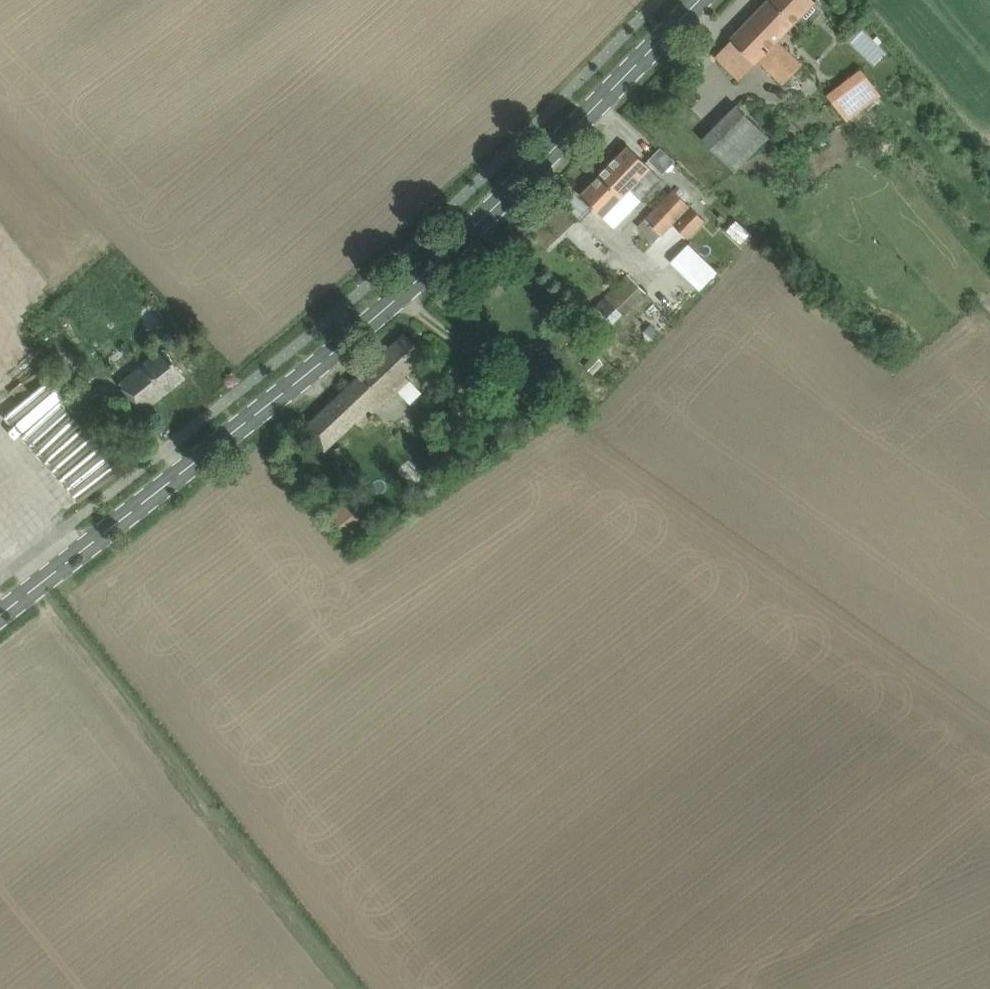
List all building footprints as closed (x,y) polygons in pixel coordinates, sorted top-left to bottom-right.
[(758,60),(783,84),(802,65),(777,40),(815,1),(814,0),(770,0),(731,40),(718,55),(741,77),(758,60)] [(863,70),(829,97),(848,121),(882,96),(863,70)] [(704,141),(736,173),(771,138),(739,106),(704,141)] [(629,146),(607,169),(619,180),(620,179),(630,189),(642,201),(663,179),(629,146)] [(607,169),(581,195),(603,217),(630,189),(620,179),(619,180),(607,169)] [(674,190),(656,208),(673,224),(691,206),(674,190)] [(656,208),(638,227),(654,243),(662,234),(663,235),(673,224),(656,208)] [(699,289),(717,269),(686,241),(668,261),(699,289)] [(606,297),(625,316),(648,295),(630,275),(606,297)] [(573,311),(563,324),(572,331),(582,318),(573,311)] [(405,374),(426,355),(405,333),(305,427),(326,450),(369,408),(375,414),(411,380),(405,374)] [(121,384),(131,396),(143,412),(187,377),(165,349),(121,384)] [(330,516),(344,535),(364,520),(349,501),(330,516)]
